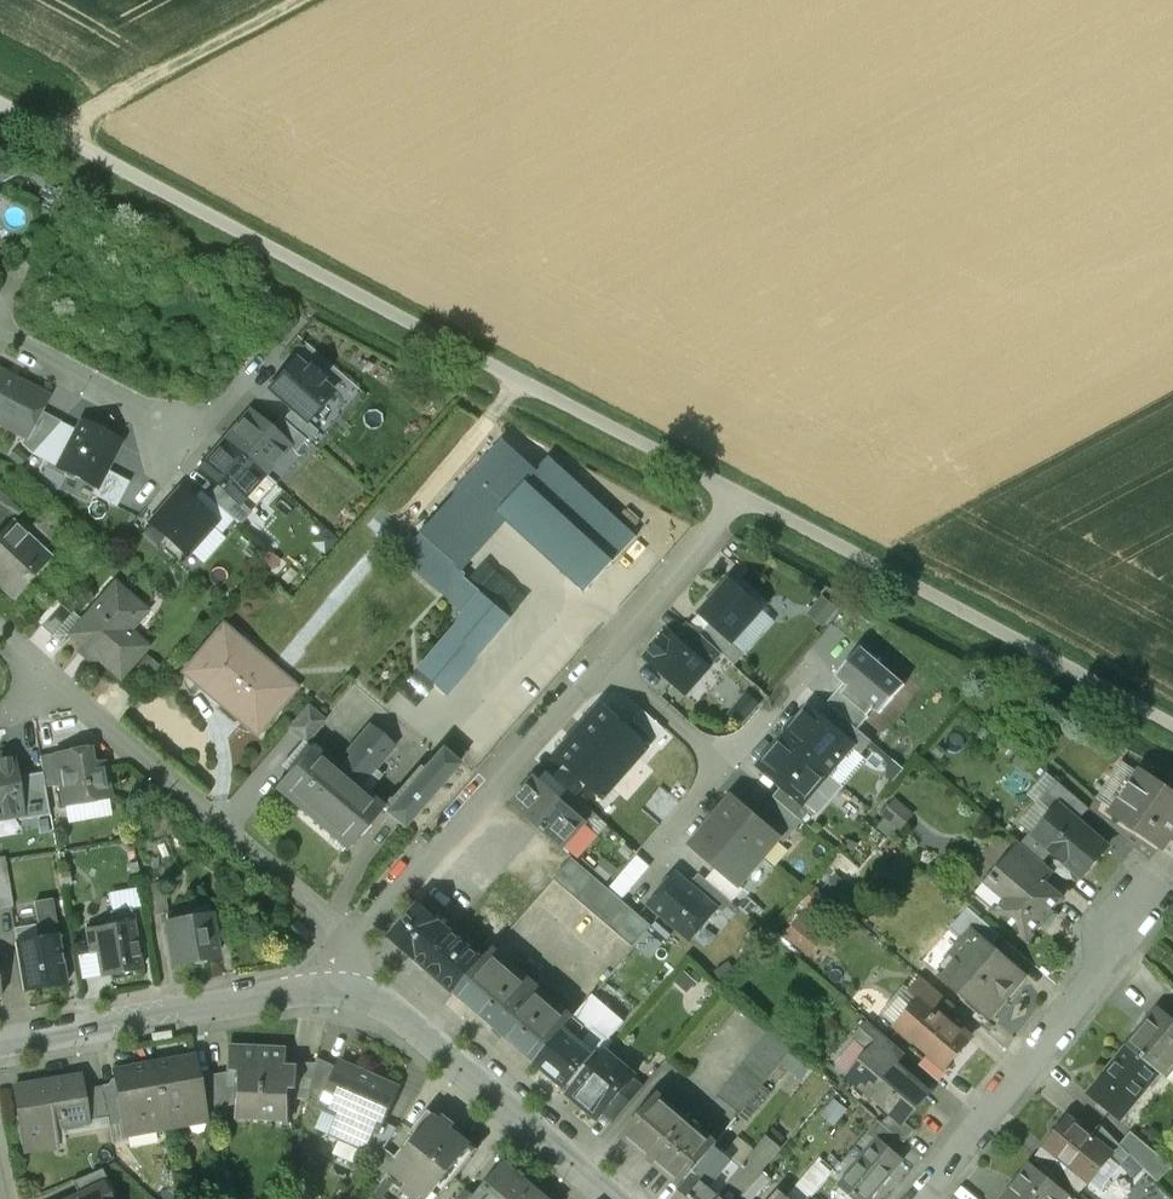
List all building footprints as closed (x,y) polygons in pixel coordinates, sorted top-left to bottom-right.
[(306,422),(332,392),(320,381),(322,379),(309,368),(308,371),(295,360),(269,389),(292,409),(306,422)] [(0,372),(0,423),(25,437),(26,437),(40,411),(47,397),(0,372)] [(306,422),(292,409),(282,420),(306,441),(308,442),(317,432),(306,422)] [(40,411),(26,437),(25,437),(21,445),(32,454),(61,422),(40,411)] [(295,453),(289,448),(289,447),(269,429),(249,412),(225,440),(265,475),(276,484),(300,457),(295,453)] [(80,416),(73,429),(54,466),(98,489),(124,440),(80,416)] [(306,441),(282,420),(279,418),(269,429),(289,447),(289,448),(295,453),(306,441)] [(61,422),(32,454),(54,466),(73,429),(61,422)] [(265,475),(225,440),(200,469),(240,504),(265,475)] [(537,473),(504,443),(466,484),(499,514),(587,594),(638,538),(550,459),(537,473)] [(499,514),(466,484),(420,535),(455,563),(499,514)] [(220,533),(233,519),(200,490),(191,501),(214,521),(211,526),(220,533)] [(211,526),(214,521),(191,501),(180,491),(151,524),(186,554),(211,526)] [(11,522),(21,511),(0,492),(0,533),(11,522)] [(43,561),(21,541),(26,536),(11,522),(0,533),(0,584),(14,597),(15,596),(13,594),(43,561)] [(467,572),(455,563),(420,535),(401,555),(449,593),(463,578),(467,572)] [(481,593),(463,578),(449,593),(467,610),(481,593)] [(762,610),(730,581),(702,613),(713,623),(734,642),(762,610)] [(144,611),(115,586),(73,634),(120,676),(145,647),(127,631),(144,611)] [(509,617),(481,593),(467,610),(418,667),(447,691),(509,617)] [(60,605),(41,627),(52,636),(71,614),(60,605)] [(745,652),(734,642),(713,623),(702,635),(721,653),(734,664),(745,652)] [(689,625),(677,639),(708,667),(721,653),(702,635),(689,625)] [(223,626),(183,672),(202,688),(204,686),(219,699),(217,701),(219,702),(221,700),(255,729),(287,692),(259,668),(258,670),(234,650),(241,642),(223,626)] [(669,632),(646,657),(686,692),(708,667),(677,639),(669,632)] [(848,687),(842,694),(867,716),(874,709),(880,714),(905,685),(861,647),(836,677),(844,684),(848,687)] [(842,694),(848,687),(844,684),(827,703),(830,706),(840,693),(841,694),(842,694)] [(830,706),(842,716),(858,730),(869,717),(867,716),(842,694),(841,694),(840,693),(830,706)] [(603,705),(578,733),(624,775),(650,746),(603,705)] [(308,706),(289,728),(306,743),(325,721),(308,706)] [(832,727),(810,707),(785,737),(829,774),(853,746),(854,745),(832,727)] [(656,740),(665,729),(643,710),(634,721),(656,740)] [(832,727),(854,745),(853,746),(860,752),(867,745),(871,740),(858,730),(842,716),(832,727)] [(339,770),(347,776),(382,736),(369,725),(346,751),(351,756),(339,770)] [(556,757),(565,766),(587,785),(602,799),(624,775),(578,733),(556,757)] [(382,736),(347,776),(360,788),(394,747),(382,736)] [(829,774),(785,737),(760,766),(783,786),(804,804),(804,803),(829,774)] [(871,740),(867,745),(888,763),(886,766),(886,777),(893,783),(905,770),(871,740)] [(339,770),(311,745),(275,788),(277,790),(274,793),(288,805),(291,802),(310,819),(347,776),(339,770)] [(88,746),(55,752),(55,753),(60,783),(64,805),(109,798),(102,759),(91,761),(88,746)] [(387,812),(404,827),(457,765),(440,750),(387,812)] [(60,783),(55,753),(39,756),(42,773),(45,786),(60,783)] [(10,757),(6,754),(0,755),(0,818),(18,815),(20,814),(14,778),(10,757)] [(569,790),(577,797),(587,785),(565,766),(555,777),(569,790)] [(1141,772),(1114,809),(1136,824),(1135,826),(1164,847),(1172,834),(1172,791),(1160,782),(1158,784),(1141,772)] [(45,786),(42,773),(14,778),(20,814),(18,815),(19,821),(50,815),(45,786)] [(347,776),(310,819),(330,836),(327,839),(341,851),(344,848),(347,850),(383,807),(360,788),(347,776)] [(585,824),(536,780),(514,805),(562,848),(585,824)] [(1060,806),(1078,822),(1089,809),(1056,781),(1039,800),(1054,812),(1060,806)] [(775,799),(802,821),(812,809),(804,803),(804,804),(783,786),(773,797),(775,799)] [(560,801),(585,824),(594,813),(577,797),(569,790),(560,801)] [(758,819),(732,797),(715,817),(763,858),(780,839),(781,838),(758,819)] [(758,819),(781,838),(780,839),(784,843),(802,822),(802,821),(775,799),(758,819)] [(885,819),(877,828),(888,838),(897,828),(900,831),(914,815),(896,799),(881,815),(885,819)] [(1078,822),(1060,806),(1054,812),(1036,834),(1034,835),(1053,851),(1082,876),(1107,847),(1078,822)] [(763,858),(715,817),(691,845),(717,867),(739,886),(763,858)] [(1021,843),(1043,862),(1053,851),(1034,835),(1036,834),(1032,831),(1021,843)] [(1011,855),(1045,884),(1055,873),(1043,862),(1021,843),(1011,855)] [(1045,884),(1011,855),(991,878),(989,876),(977,891),(996,908),(994,910),(1029,939),(1042,924),(1048,928),(1058,916),(1053,911),(1063,899),(1045,884)] [(652,926),(573,858),(555,879),(634,947),(652,926)] [(0,860),(0,910),(13,908),(4,860),(0,860)] [(165,914),(165,912),(169,911),(161,863),(137,867),(146,917),(165,914)] [(706,880),(732,902),(743,889),(739,886),(717,867),(706,880)] [(676,873),(649,904),(691,941),(718,910),(718,909),(690,885),(676,873)] [(699,874),(690,885),(718,909),(718,910),(722,914),(732,902),(706,880),(699,874)] [(837,874),(823,891),(841,906),(855,890),(837,874)] [(830,900),(816,888),(802,904),(815,916),(830,900)] [(38,940),(15,944),(23,990),(66,983),(52,901),(35,904),(39,927),(36,927),(38,940)] [(169,911),(165,912),(165,914),(174,964),(217,956),(208,904),(169,911)] [(483,960),(420,904),(390,938),(415,960),(416,959),(455,993),(483,960)] [(972,931),(991,947),(1000,936),(968,908),(953,926),(966,938),(972,931)] [(129,911),(111,914),(113,925),(85,930),(89,954),(96,953),(100,977),(141,970),(132,922),(131,922),(129,911)] [(783,937),(809,959),(826,938),(810,925),(813,921),(803,913),(783,937)] [(991,947),(972,931),(966,938),(951,955),(956,960),(943,975),(990,1016),(1023,974),(991,947)] [(533,989),(504,965),(508,960),(494,948),(483,960),(455,993),(536,1062),(574,1017),(574,1016),(570,1021),(533,989),(537,985),(536,984),(533,989)] [(923,999),(944,1017),(954,1005),(922,978),(911,991),(922,1000),(923,999)] [(574,1017),(536,1062),(566,1087),(569,1084),(575,1089),(600,1059),(580,1042),(595,1024),(611,1037),(624,1021),(593,995),(574,1017)] [(944,1017),(923,999),(922,1000),(898,1027),(945,1068),(970,1039),(944,1017)] [(1127,1046),(1158,1072),(1165,1077),(1172,1067),(1172,1021),(1158,1009),(1127,1046)] [(877,1050),(894,1065),(895,1064),(905,1052),(871,1023),(858,1039),(873,1052),(874,1053),(877,1050)] [(772,1028),(718,1096),(741,1114),(794,1047),(772,1028)] [(1125,1048),(1128,1050),(1104,1078),(1102,1076),(1089,1093),(1120,1118),(1158,1072),(1127,1046),(1125,1048)] [(287,1053),(226,1049),(225,1071),(234,1072),(232,1104),(232,1111),(253,1112),(252,1120),(275,1122),(276,1114),(288,1115),(289,1100),(290,1090),(295,1090),(297,1065),(286,1064),(287,1053)] [(930,1094),(895,1064),(894,1065),(877,1050),(874,1053),(873,1052),(851,1077),(893,1113),(904,1123),(905,1122),(930,1094)] [(575,1089),(570,1095),(585,1107),(587,1105),(600,1117),(603,1113),(633,1078),(635,1076),(636,1066),(628,1060),(619,1062),(607,1052),(600,1059),(575,1089)] [(193,1056),(154,1062),(164,1122),(203,1115),(202,1107),(197,1077),(193,1056)] [(318,1067),(310,1097),(323,1103),(339,1068),(319,1061),(318,1067)] [(154,1062),(115,1069),(125,1128),(164,1122),(154,1062)] [(397,1089),(341,1064),(339,1068),(323,1103),(323,1104),(346,1114),(336,1135),(367,1149),(367,1147),(376,1128),(380,1129),(383,1122),(397,1089)] [(310,1097),(318,1067),(297,1065),(295,1090),(290,1090),(289,1100),(309,1101),(310,1097)] [(232,1104),(234,1072),(225,1071),(224,1079),(212,1081),(216,1104),(217,1106),(232,1104)] [(202,1107),(216,1104),(212,1081),(211,1075),(197,1077),(202,1107)] [(57,1082),(47,1084),(47,1085),(35,1087),(34,1084),(13,1088),(24,1151),(52,1147),(49,1129),(88,1123),(82,1091),(79,1077),(56,1081),(57,1082)] [(633,1078),(603,1113),(614,1123),(644,1087),(633,1078)] [(82,1091),(88,1123),(108,1119),(102,1087),(82,1091)] [(717,1143),(658,1093),(622,1136),(682,1187),(716,1146),(717,1143)] [(429,1111),(411,1133),(414,1135),(396,1157),(395,1159),(398,1161),(387,1176),(388,1176),(403,1189),(402,1191),(412,1198),(439,1198),(478,1150),(429,1111)] [(901,1140),(905,1144),(916,1131),(905,1122),(904,1123),(893,1113),(883,1124),(901,1140)] [(1090,1136),(1068,1118),(1045,1148),(1088,1181),(1108,1156),(1110,1154),(1090,1140),(1092,1137),(1090,1136)] [(879,1141),(891,1151),(901,1140),(878,1121),(868,1133),(878,1142),(879,1141)] [(367,1147),(382,1154),(385,1148),(398,1129),(383,1122),(380,1129),(376,1128),(367,1147)] [(1120,1165),(1130,1153),(1121,1144),(1100,1123),(1090,1136),(1092,1137),(1090,1140),(1110,1154),(1108,1156),(1120,1165)] [(1133,1132),(1121,1144),(1130,1153),(1158,1181),(1170,1169),(1133,1132)] [(879,1141),(878,1142),(841,1185),(858,1198),(867,1198),(901,1160),(891,1151),(879,1141)] [(673,1198),(717,1198),(721,1195),(710,1185),(732,1160),(716,1146),(673,1198)] [(388,1176),(387,1176),(398,1161),(395,1159),(396,1157),(385,1148),(382,1154),(370,1174),(382,1183),(388,1176)] [(1031,1165),(1003,1198),(1004,1198),(1062,1198),(1066,1194),(1031,1165)] [(530,1188),(505,1166),(477,1198),(521,1198),(530,1188)] [(746,1166),(721,1195),(725,1198),(734,1189),(741,1195),(758,1176),(746,1166)] [(102,1185),(103,1187),(104,1186),(103,1185),(107,1183),(101,1169),(71,1181),(78,1196),(102,1185)] [(825,1183),(812,1171),(787,1198),(811,1198),(825,1183)] [(72,1198),(109,1198),(103,1187),(102,1185),(78,1196),(72,1198)] [(530,1188),(521,1198),(543,1198),(530,1188)] [(465,1189),(457,1198),(475,1198),(465,1189)]
